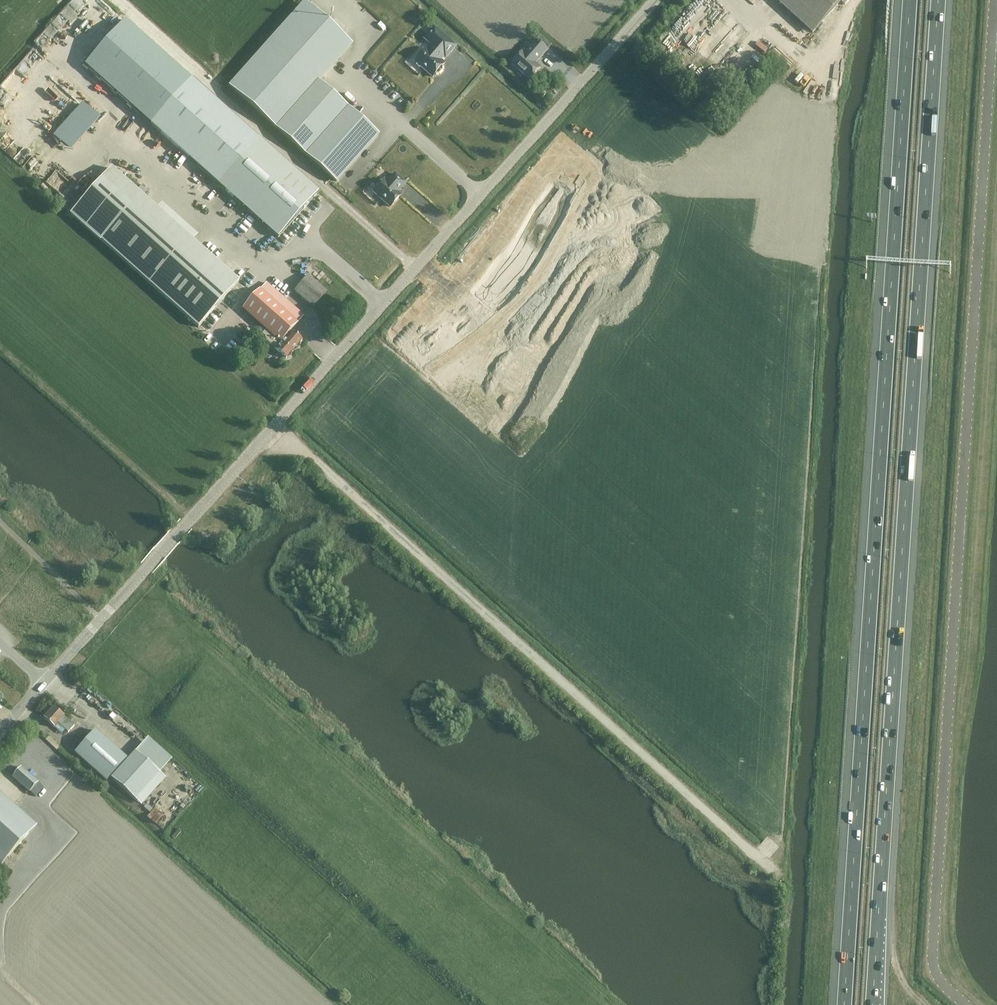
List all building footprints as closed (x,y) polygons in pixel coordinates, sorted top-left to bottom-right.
[(72,23),(93,0),(72,0),(55,19),(62,25),(68,20),(72,23)] [(813,34),(843,0),(776,0),(813,34)] [(231,87),(336,181),(377,135),(317,82),(350,45),(305,4),(231,87)] [(441,67),(444,64),(440,61),(444,56),(446,58),(456,46),(435,28),(425,39),(433,46),(429,50),(427,49),(415,62),(416,62),(417,65),(419,67),(422,67),(433,77),(435,74),(436,75),(439,74),(442,71),(442,68),(441,67)] [(768,33),(750,52),(759,61),(777,42),(768,33)] [(156,63),(164,55),(142,34),(134,42),(156,63)] [(541,68),(535,63),(538,60),(539,60),(548,50),(537,41),(525,54),(523,52),(512,64),(530,80),(541,68)] [(318,192),(258,139),(191,79),(150,124),(218,184),(278,238),(318,192)] [(85,101),(54,135),(69,150),(101,116),(85,101)] [(239,282),(111,168),(75,208),(72,206),(68,210),(71,213),(198,327),(239,282)] [(405,183),(395,174),(387,183),(384,180),(373,192),(390,207),(400,195),(396,191),(398,188),(400,189),(405,183)] [(313,307),(326,292),(308,276),(295,291),(313,307)] [(286,358),(302,340),(292,331),(286,339),(285,338),(304,316),(267,283),(243,309),(266,330),(263,334),(266,337),(264,339),(286,358)] [(68,732),(74,726),(54,707),(43,718),(54,728),(58,723),(68,732)] [(95,730),(74,753),(106,782),(127,758),(95,730)] [(135,751),(111,778),(141,805),(165,778),(135,751)] [(29,792),(30,791),(37,798),(45,789),(38,782),(21,767),(12,776),(29,792)] [(1,864),(36,825),(0,792),(0,864),(1,864)] [(157,807),(149,814),(156,822),(164,815),(157,807)]
